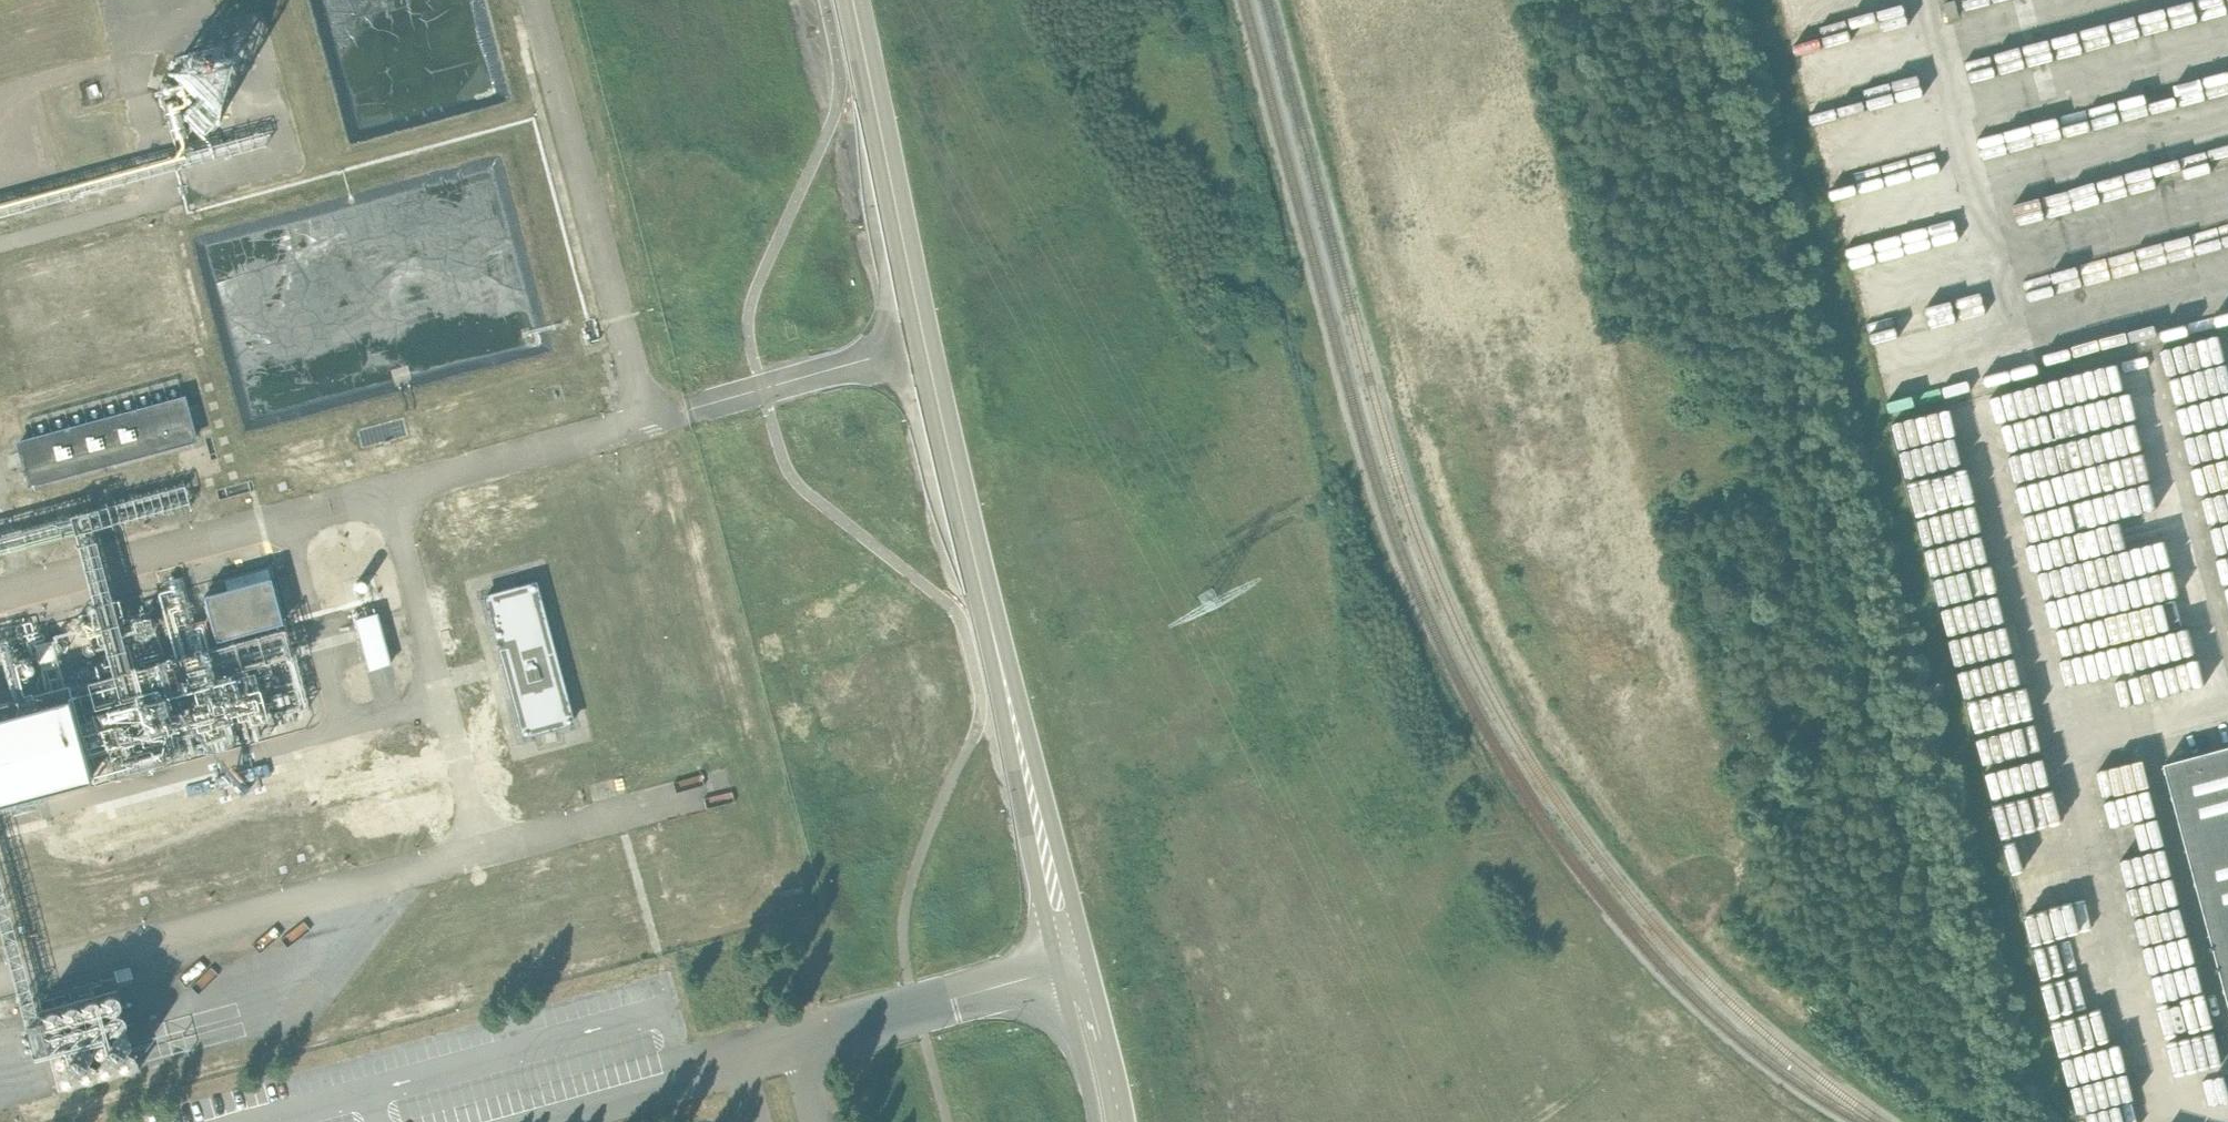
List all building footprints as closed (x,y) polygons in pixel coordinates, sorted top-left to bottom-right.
[(1948,19),(1959,16),(1955,0),(1944,3),(1948,19)] [(27,487),(197,441),(184,396),(15,442),(27,487)] [(216,641),(282,623),(269,578),(203,597),(216,641)] [(522,736),(573,722),(535,584),(484,598),(522,736)] [(368,669),(390,664),(378,613),(355,619),(368,669)] [(390,685),(397,682),(410,677),(404,662),(384,669),(390,685)] [(288,691),(269,695),(272,707),(290,703),(288,691)] [(87,783),(70,719),(65,701),(0,719),(0,807),(87,783)] [(2164,764),(2227,999),(2227,747),(2164,764)] [(132,973),(149,968),(145,956),(129,961),(132,973)] [(130,967),(115,970),(118,981),(133,978),(130,967)]
